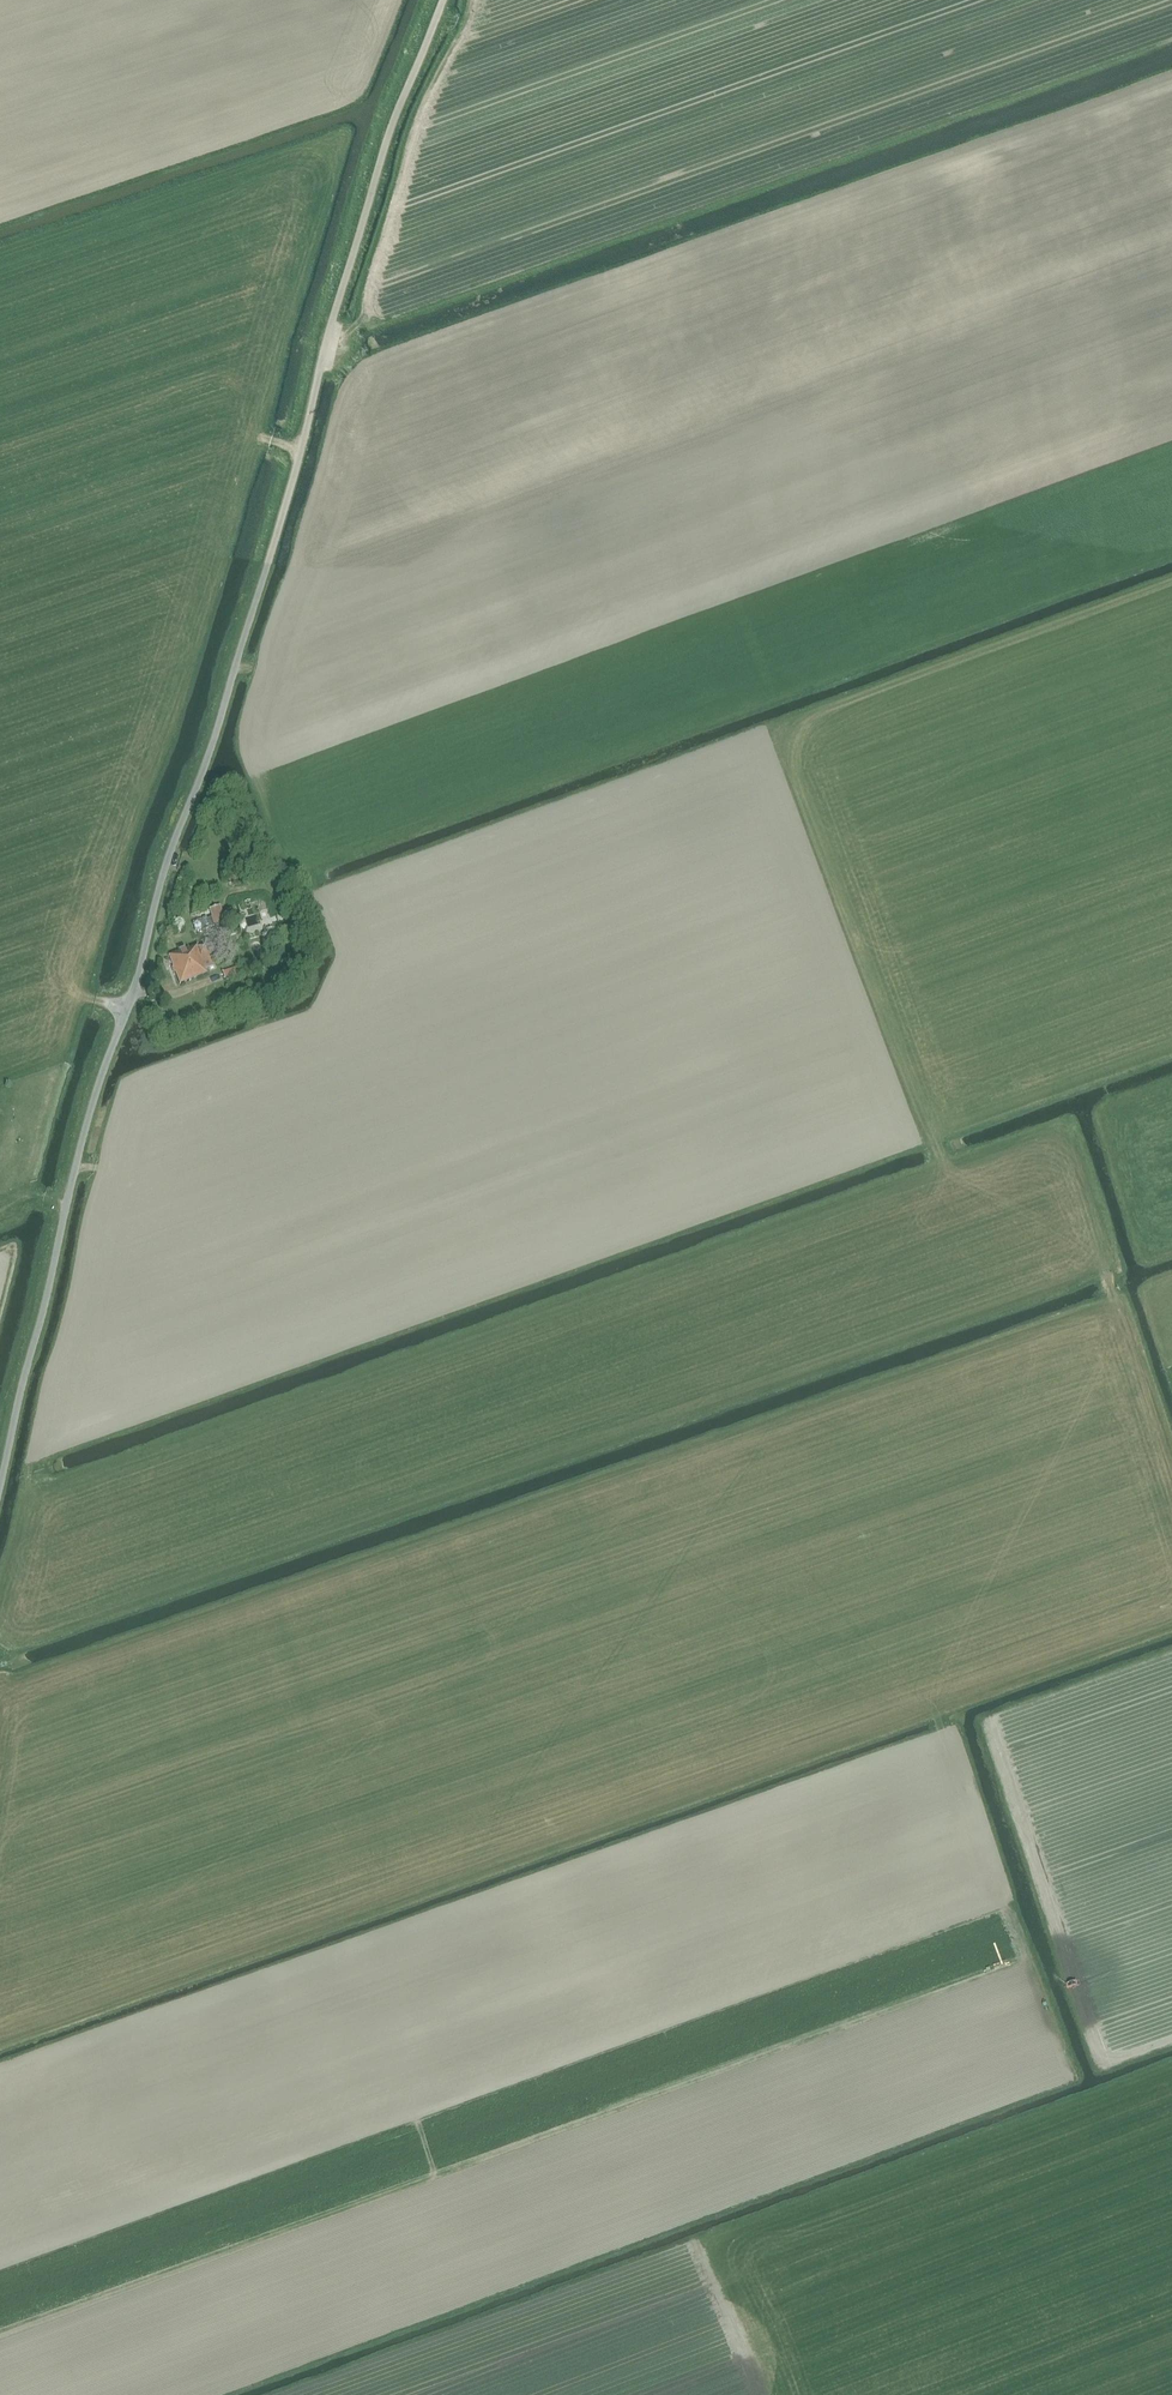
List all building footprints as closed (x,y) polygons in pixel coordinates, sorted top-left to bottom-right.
[(209,911),(212,917),(223,914),(220,907),(209,911)] [(238,915),(240,924),(252,922),(250,912),(238,915)] [(262,913),(254,915),(256,923),(264,921),(262,913)] [(180,985),(208,974),(208,973),(207,973),(206,970),(214,967),(211,960),(213,959),(207,944),(197,948),(196,947),(189,950),(187,944),(177,947),(179,952),(168,956),(175,973),(180,985)] [(222,973),(225,981),(230,979),(230,978),(241,975),(238,967),(222,973)]
